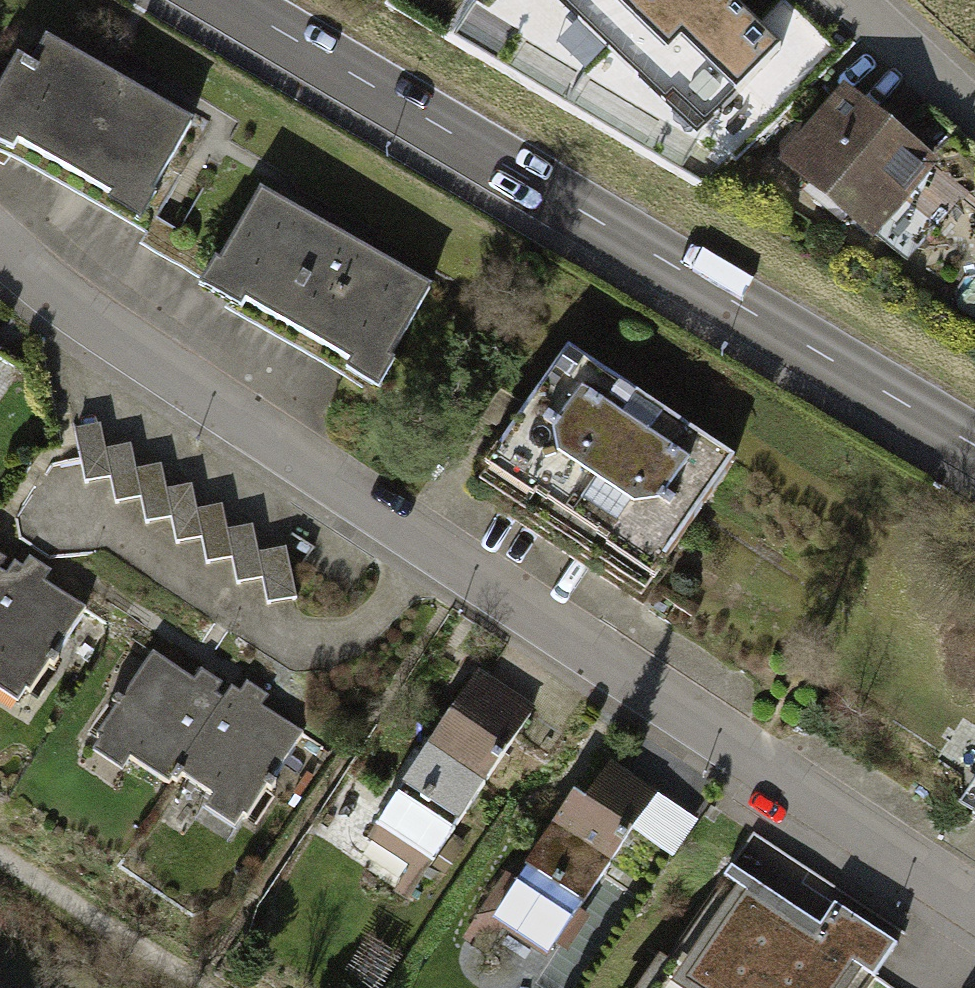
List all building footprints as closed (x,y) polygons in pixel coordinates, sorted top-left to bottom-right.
[(488,7),(476,1),(455,37),(702,186),(837,50),(788,0),(782,0),(760,22),(737,0),(496,0),(488,7)] [(34,38),(0,98),(0,147),(142,227),(197,129),(34,38)] [(937,156),(843,79),(780,155),(873,232),(937,156)] [(431,289),(259,196),(205,295),(376,388),(431,289)] [(729,454),(561,344),(470,481),(639,591),(729,454)] [(101,419),(72,425),(83,480),(111,475),(116,498),(141,493),(147,520),(171,515),(176,540),(203,534),(208,560),(232,555),(237,580),(263,574),(269,601),(297,595),(287,545),(258,551),(252,522),(227,528),(222,502),(197,508),(192,482),(167,487),(161,461),(137,466),(132,443),(107,448),(101,419)] [(18,706),(78,615),(40,590),(0,564),(0,694),(18,706)] [(184,672),(151,651),(90,745),(234,837),(295,743),(259,720),(184,672)] [(536,717),(476,675),(360,836),(419,879),(536,717)] [(661,799),(601,759),(489,927),(550,967),(661,799)] [(723,865),(642,987),(876,987),(903,945),(832,905),(817,925),(723,865)]
